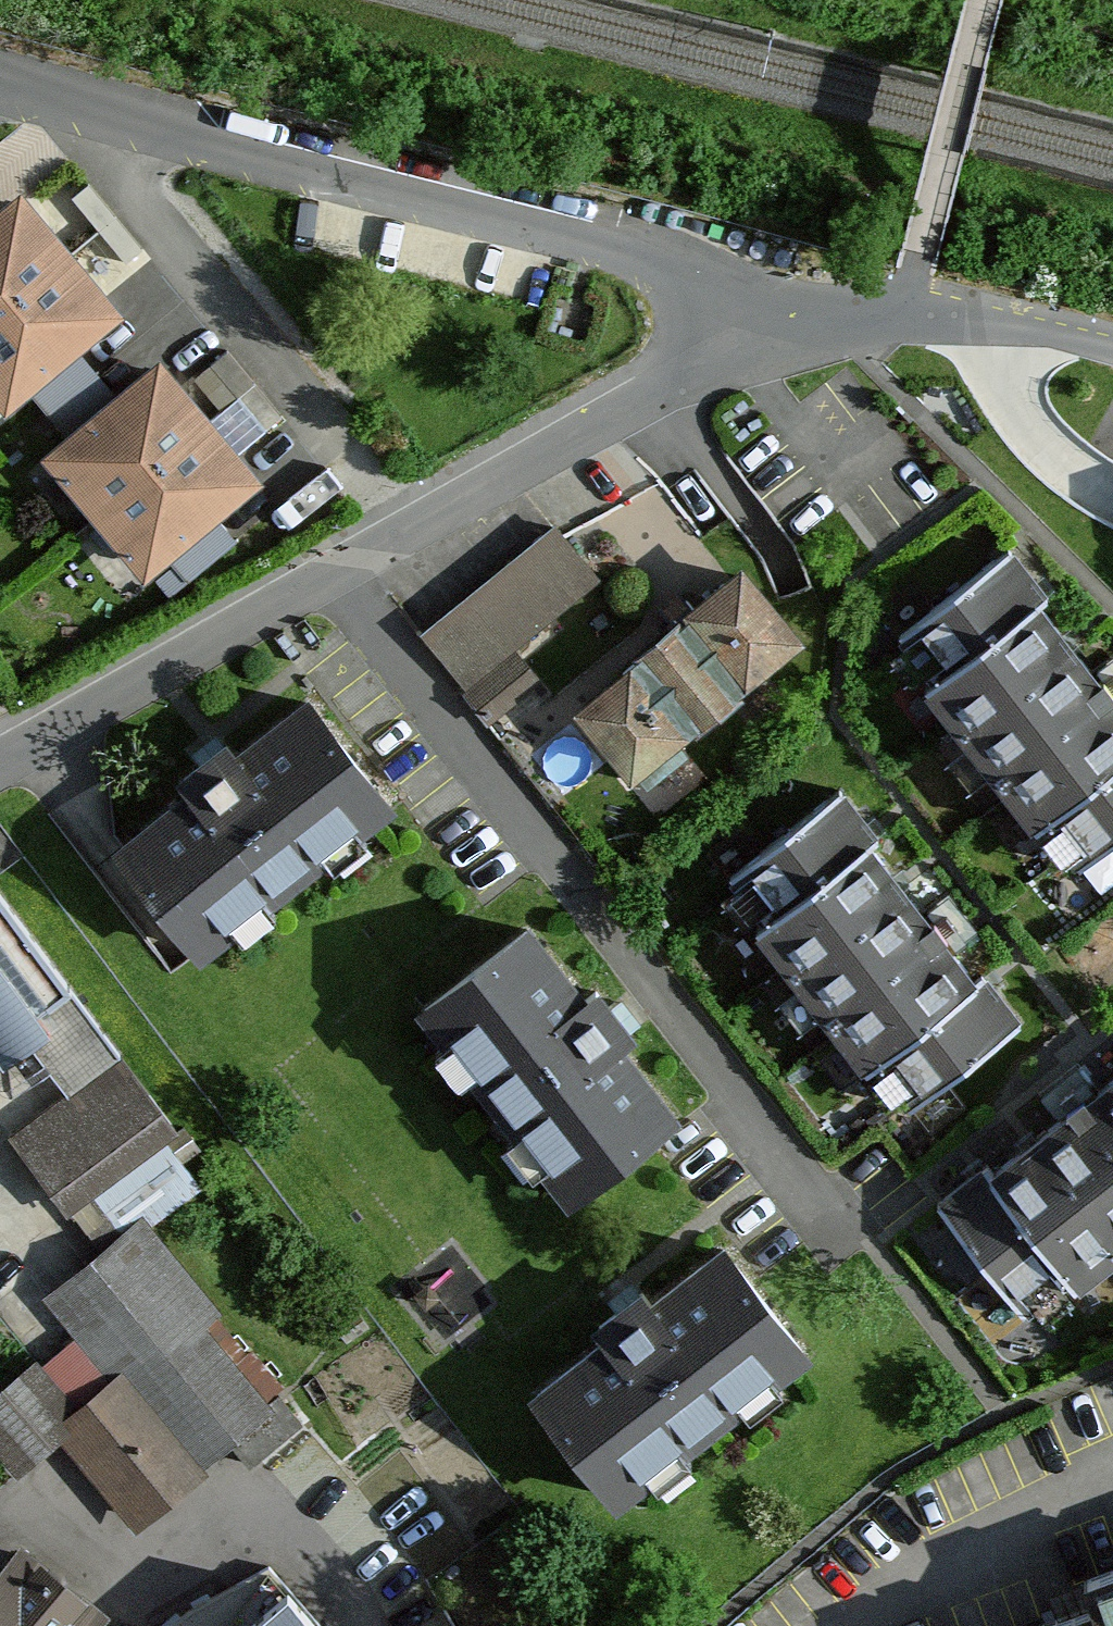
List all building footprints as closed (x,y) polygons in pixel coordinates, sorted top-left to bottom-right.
[(143,248),(88,183),(71,197),(127,262),(143,248)] [(6,399),(111,312),(20,203),(0,220),(0,391),(6,399)] [(283,416),(228,351),(211,365),(266,430),(283,416)] [(54,457),(146,567),(250,480),(158,370),(54,457)] [(556,531),(421,639),(491,726),(543,684),(516,650),(598,583),(556,531)] [(1038,612),(1048,604),(1011,557),(897,646),(934,693),(923,702),(1032,841),(1056,822),(1092,868),(1112,851),(1112,707),(1038,612)] [(575,719),(632,789),(805,651),(743,574),(684,622),(689,628),(575,719)] [(122,826),(214,958),(408,810),(321,687),(122,826)] [(839,798),(730,883),(911,1119),(1020,1029),(839,798)] [(5,1062),(29,1044),(49,1029),(38,1015),(70,991),(0,897),(0,1055),(5,1062)] [(540,920),(428,1011),(586,1212),(694,1121),(540,920)] [(122,1059),(70,991),(38,1015),(49,1029),(29,1044),(69,1096),(122,1059)] [(105,1258),(141,1228),(197,1184),(164,1137),(175,1129),(122,1059),(69,1096),(14,1136),(105,1258)] [(938,1212),(1028,1326),(1112,1258),(1112,1070),(938,1212)] [(89,1424),(68,1441),(146,1536),(241,1458),(259,1479),(314,1434),(141,1228),(105,1258),(58,1298),(132,1387),(89,1424)] [(737,1239),(538,1392),(631,1512),(830,1358),(737,1239)] [(0,1397),(0,1454),(21,1480),(68,1441),(89,1424),(39,1364),(0,1397)] [(95,1610),(20,1554),(0,1577),(0,1625),(81,1625),(95,1610)] [(169,1625),(320,1625),(268,1566),(187,1610),(169,1625)] [(1083,1581),(1092,1606),(1041,1625),(1112,1625),(1112,1570),(1083,1581)] [(601,1618),(585,1625),(606,1625),(601,1618)]
